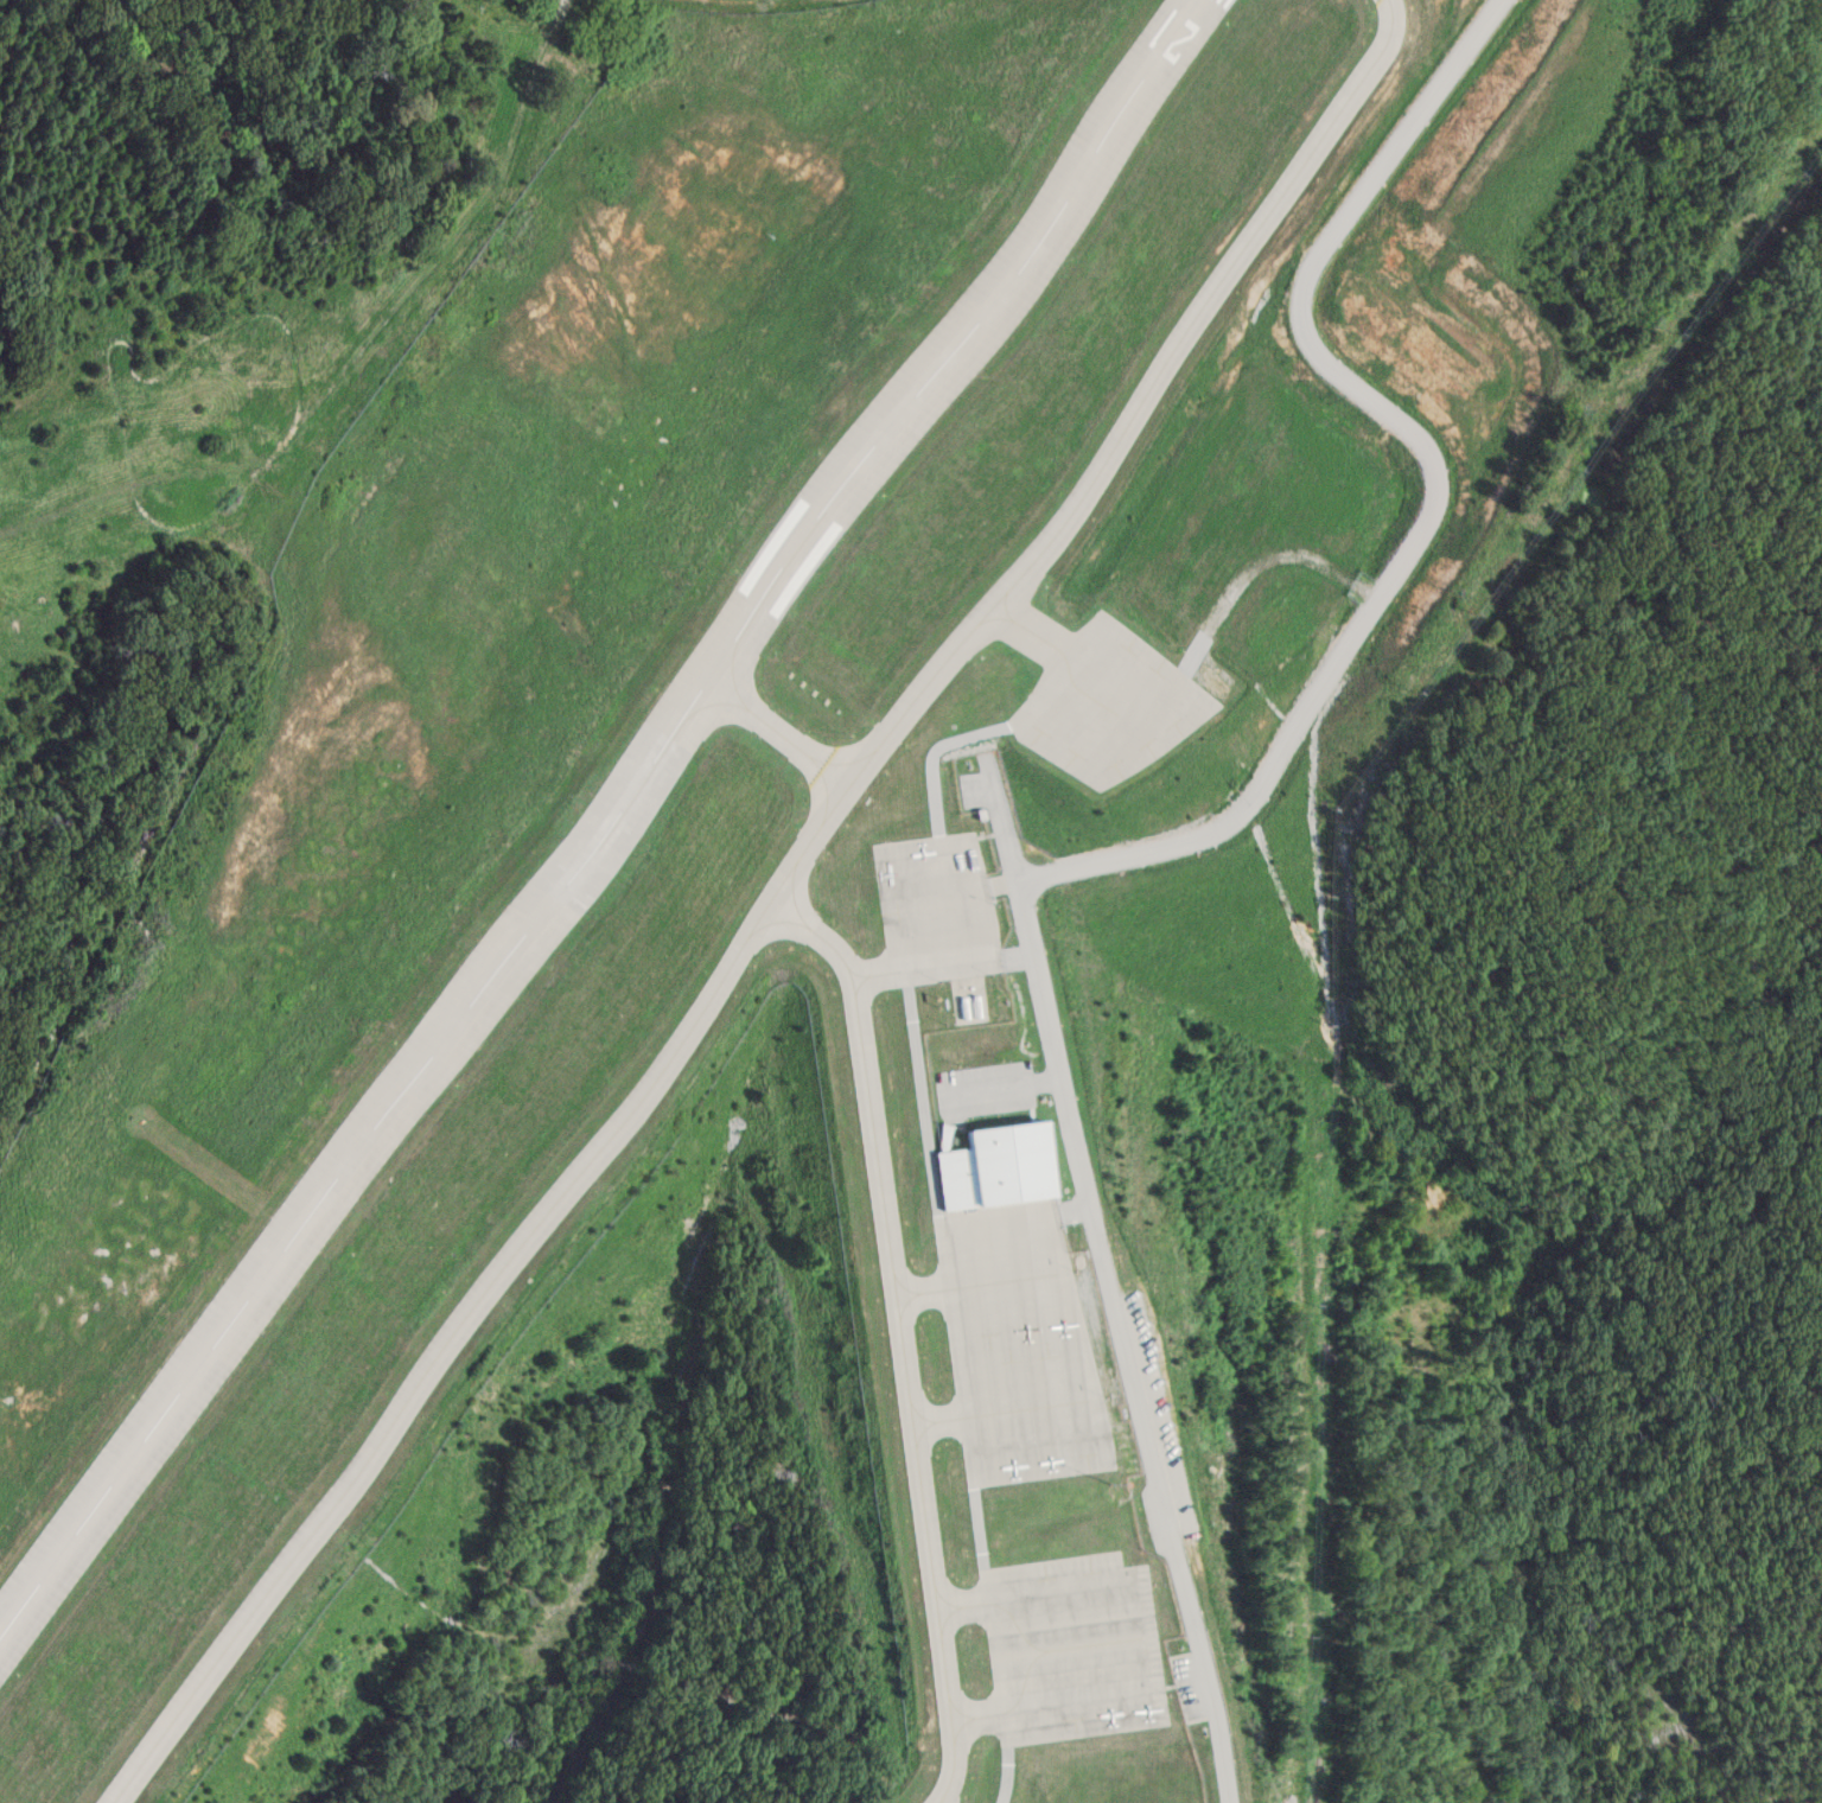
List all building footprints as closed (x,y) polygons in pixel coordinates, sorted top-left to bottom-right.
[(934,1157),(970,1151),(967,1132),(1050,1120),(1062,1199),(942,1216),(934,1157)]
